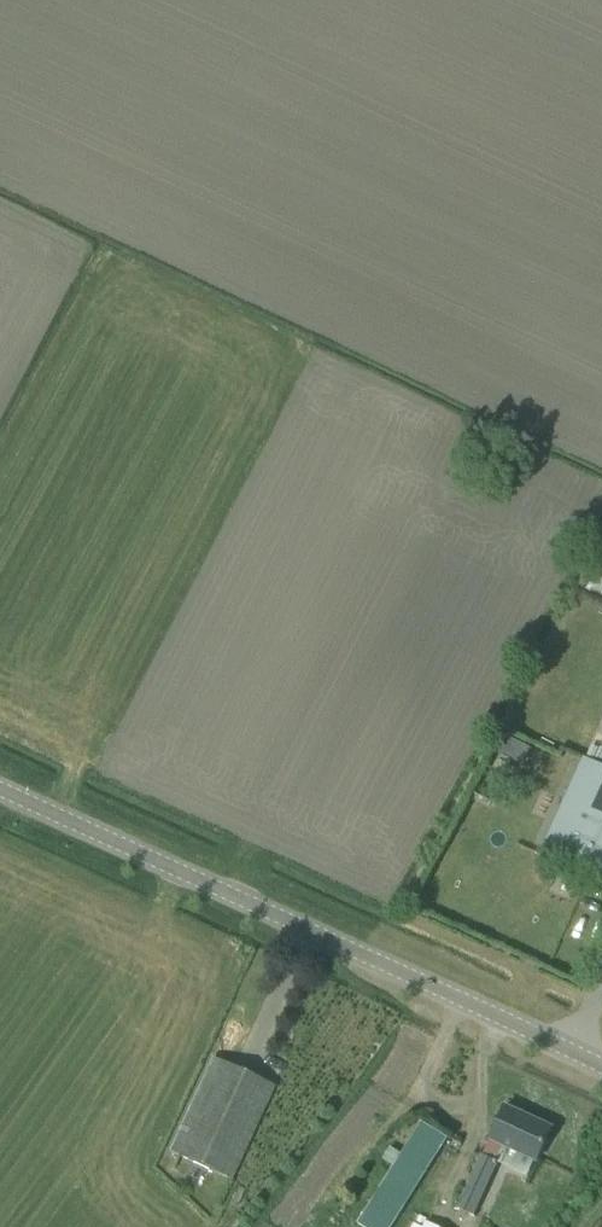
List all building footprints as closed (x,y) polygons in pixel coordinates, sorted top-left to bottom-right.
[(583,758),(555,823),(545,845),(601,871),(601,767),(583,758)] [(274,1087),(212,1059),(170,1152),(231,1180),(274,1087)] [(490,1141),(457,1209),(472,1216),(504,1148),(536,1162),(551,1129),(505,1108),(490,1141)] [(447,1140),(421,1122),(356,1225),(361,1226),(392,1226),(447,1140)] [(416,1216),(412,1226),(441,1226),(416,1216)]
